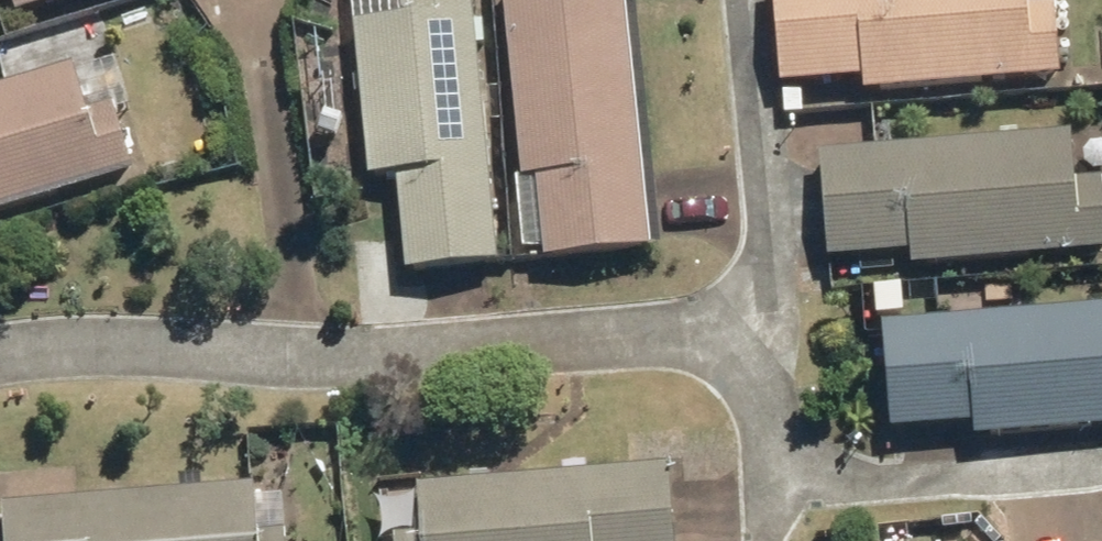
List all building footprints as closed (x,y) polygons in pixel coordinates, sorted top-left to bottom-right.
[(19,15),(69,0),(14,0),(19,15)] [(356,26),(372,180),(399,177),(410,274),(502,264),(474,0),(402,0),(405,21),(356,26)] [(525,252),(546,250),(547,263),(654,252),(627,0),(618,0),(579,4),(579,0),(498,0),(525,252)] [(784,90),(866,83),(867,96),(1064,80),(1058,0),(776,0),(784,90)] [(0,90),(0,217),(135,176),(114,106),(91,113),(77,67),(0,90)] [(823,155),(832,262),(913,256),(914,268),(1101,253),(1101,180),(1079,182),(1075,134),(823,155)] [(886,328),(895,433),(976,426),(977,440),(1101,429),(1101,310),(886,328)] [(419,488),(423,538),(396,540),(678,540),(672,467),(419,488)] [(5,508),(7,540),(287,540),(287,534),(261,536),(257,487),(5,508)]
